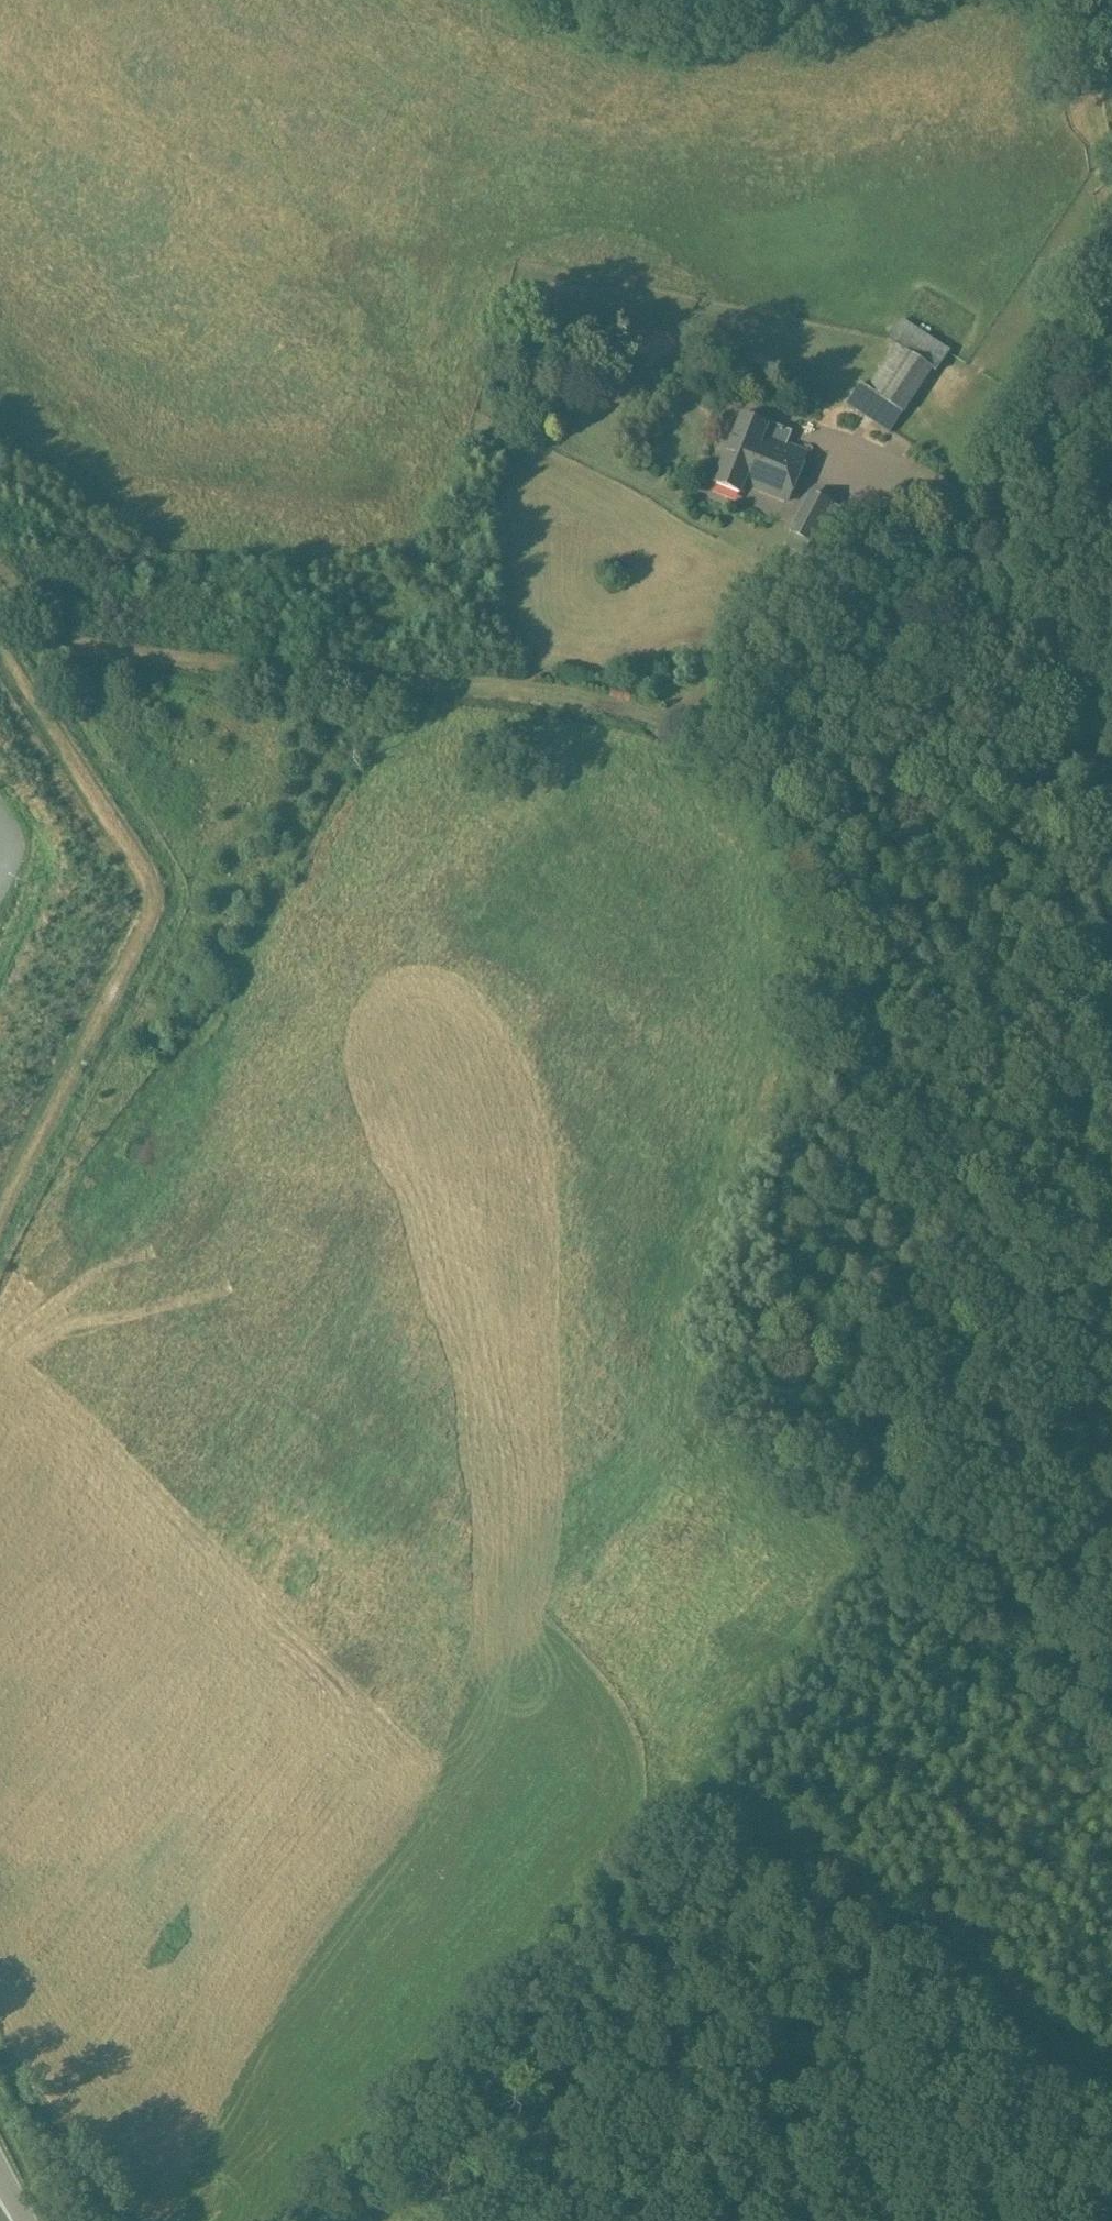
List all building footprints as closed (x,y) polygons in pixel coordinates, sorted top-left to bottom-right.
[(896,347),(869,389),(861,384),(847,405),(890,434),(903,414),(904,415),(933,370),(936,373),(950,351),(903,320),(888,341),(896,347)] [(741,415),(714,483),(740,493),(743,484),(788,501),(807,452),(762,435),(766,425),(741,415)] [(789,532),(783,545),(801,554),(805,555),(811,542),(819,529),(833,503),(810,492),(789,532)]
